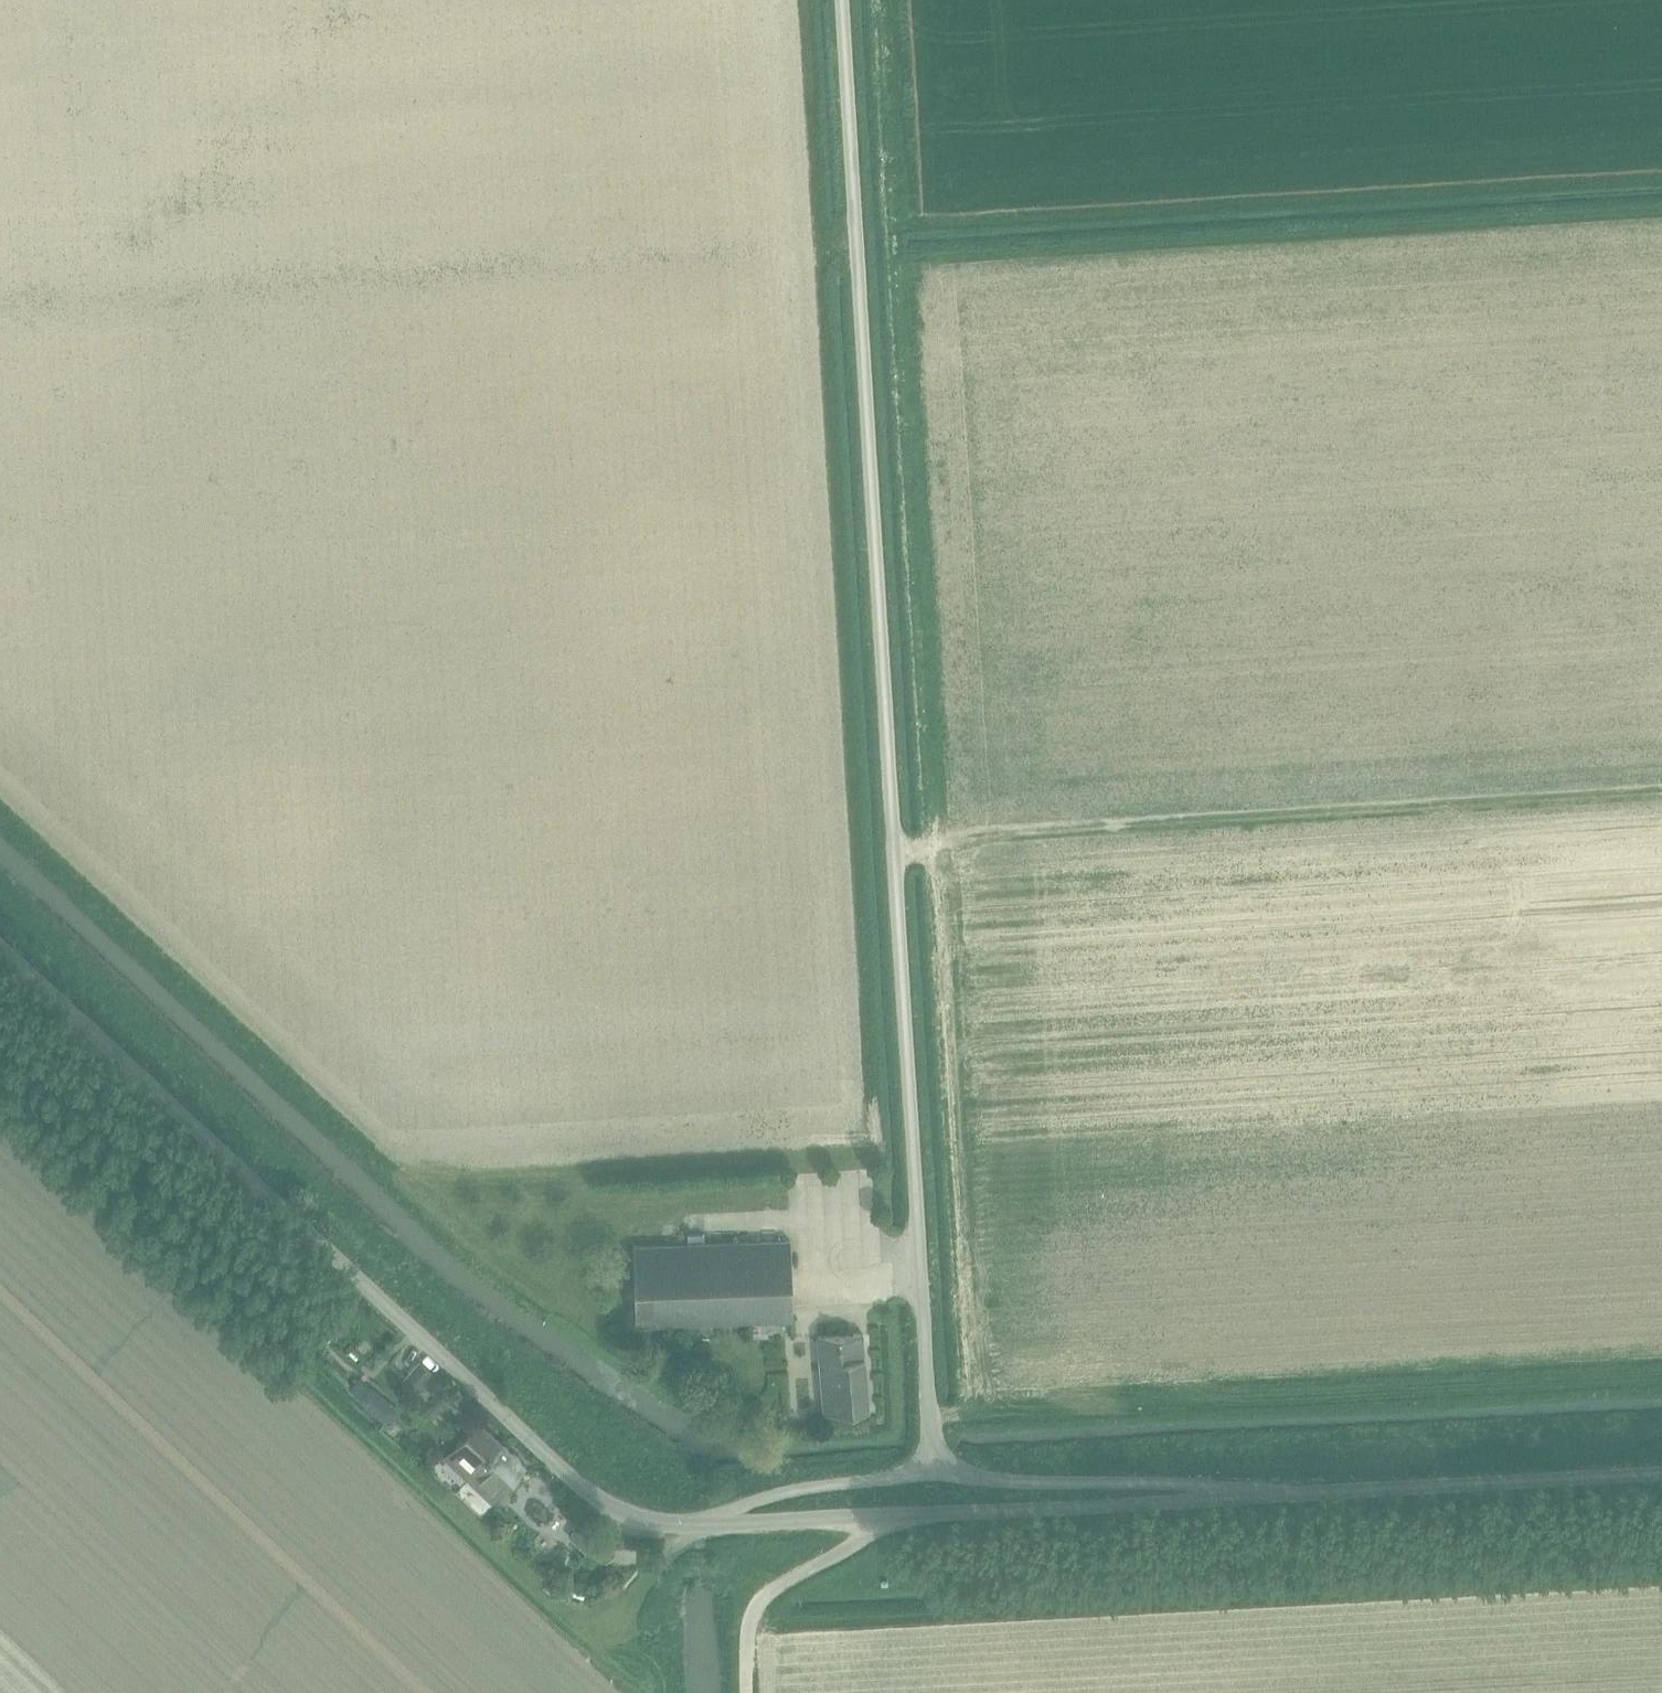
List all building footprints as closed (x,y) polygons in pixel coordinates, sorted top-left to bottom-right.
[(794,1320),(791,1240),(634,1246),(637,1326),(794,1320)] [(818,1336),(825,1413),(869,1409),(863,1334),(818,1336)] [(421,1363),(406,1380),(416,1390),(424,1382),(431,1389),(440,1380),(421,1363)] [(381,1400),(396,1385),(377,1367),(363,1382),(381,1400)] [(370,1408),(371,1407),(387,1422),(394,1414),(378,1400),(378,1399),(359,1381),(350,1390),(370,1408)] [(445,1457),(468,1479),(502,1443),(479,1421),(445,1457)] [(502,1443),(468,1479),(492,1501),(525,1465),(502,1443)] [(570,1537),(588,1553),(601,1539),(583,1522),(570,1537)]
